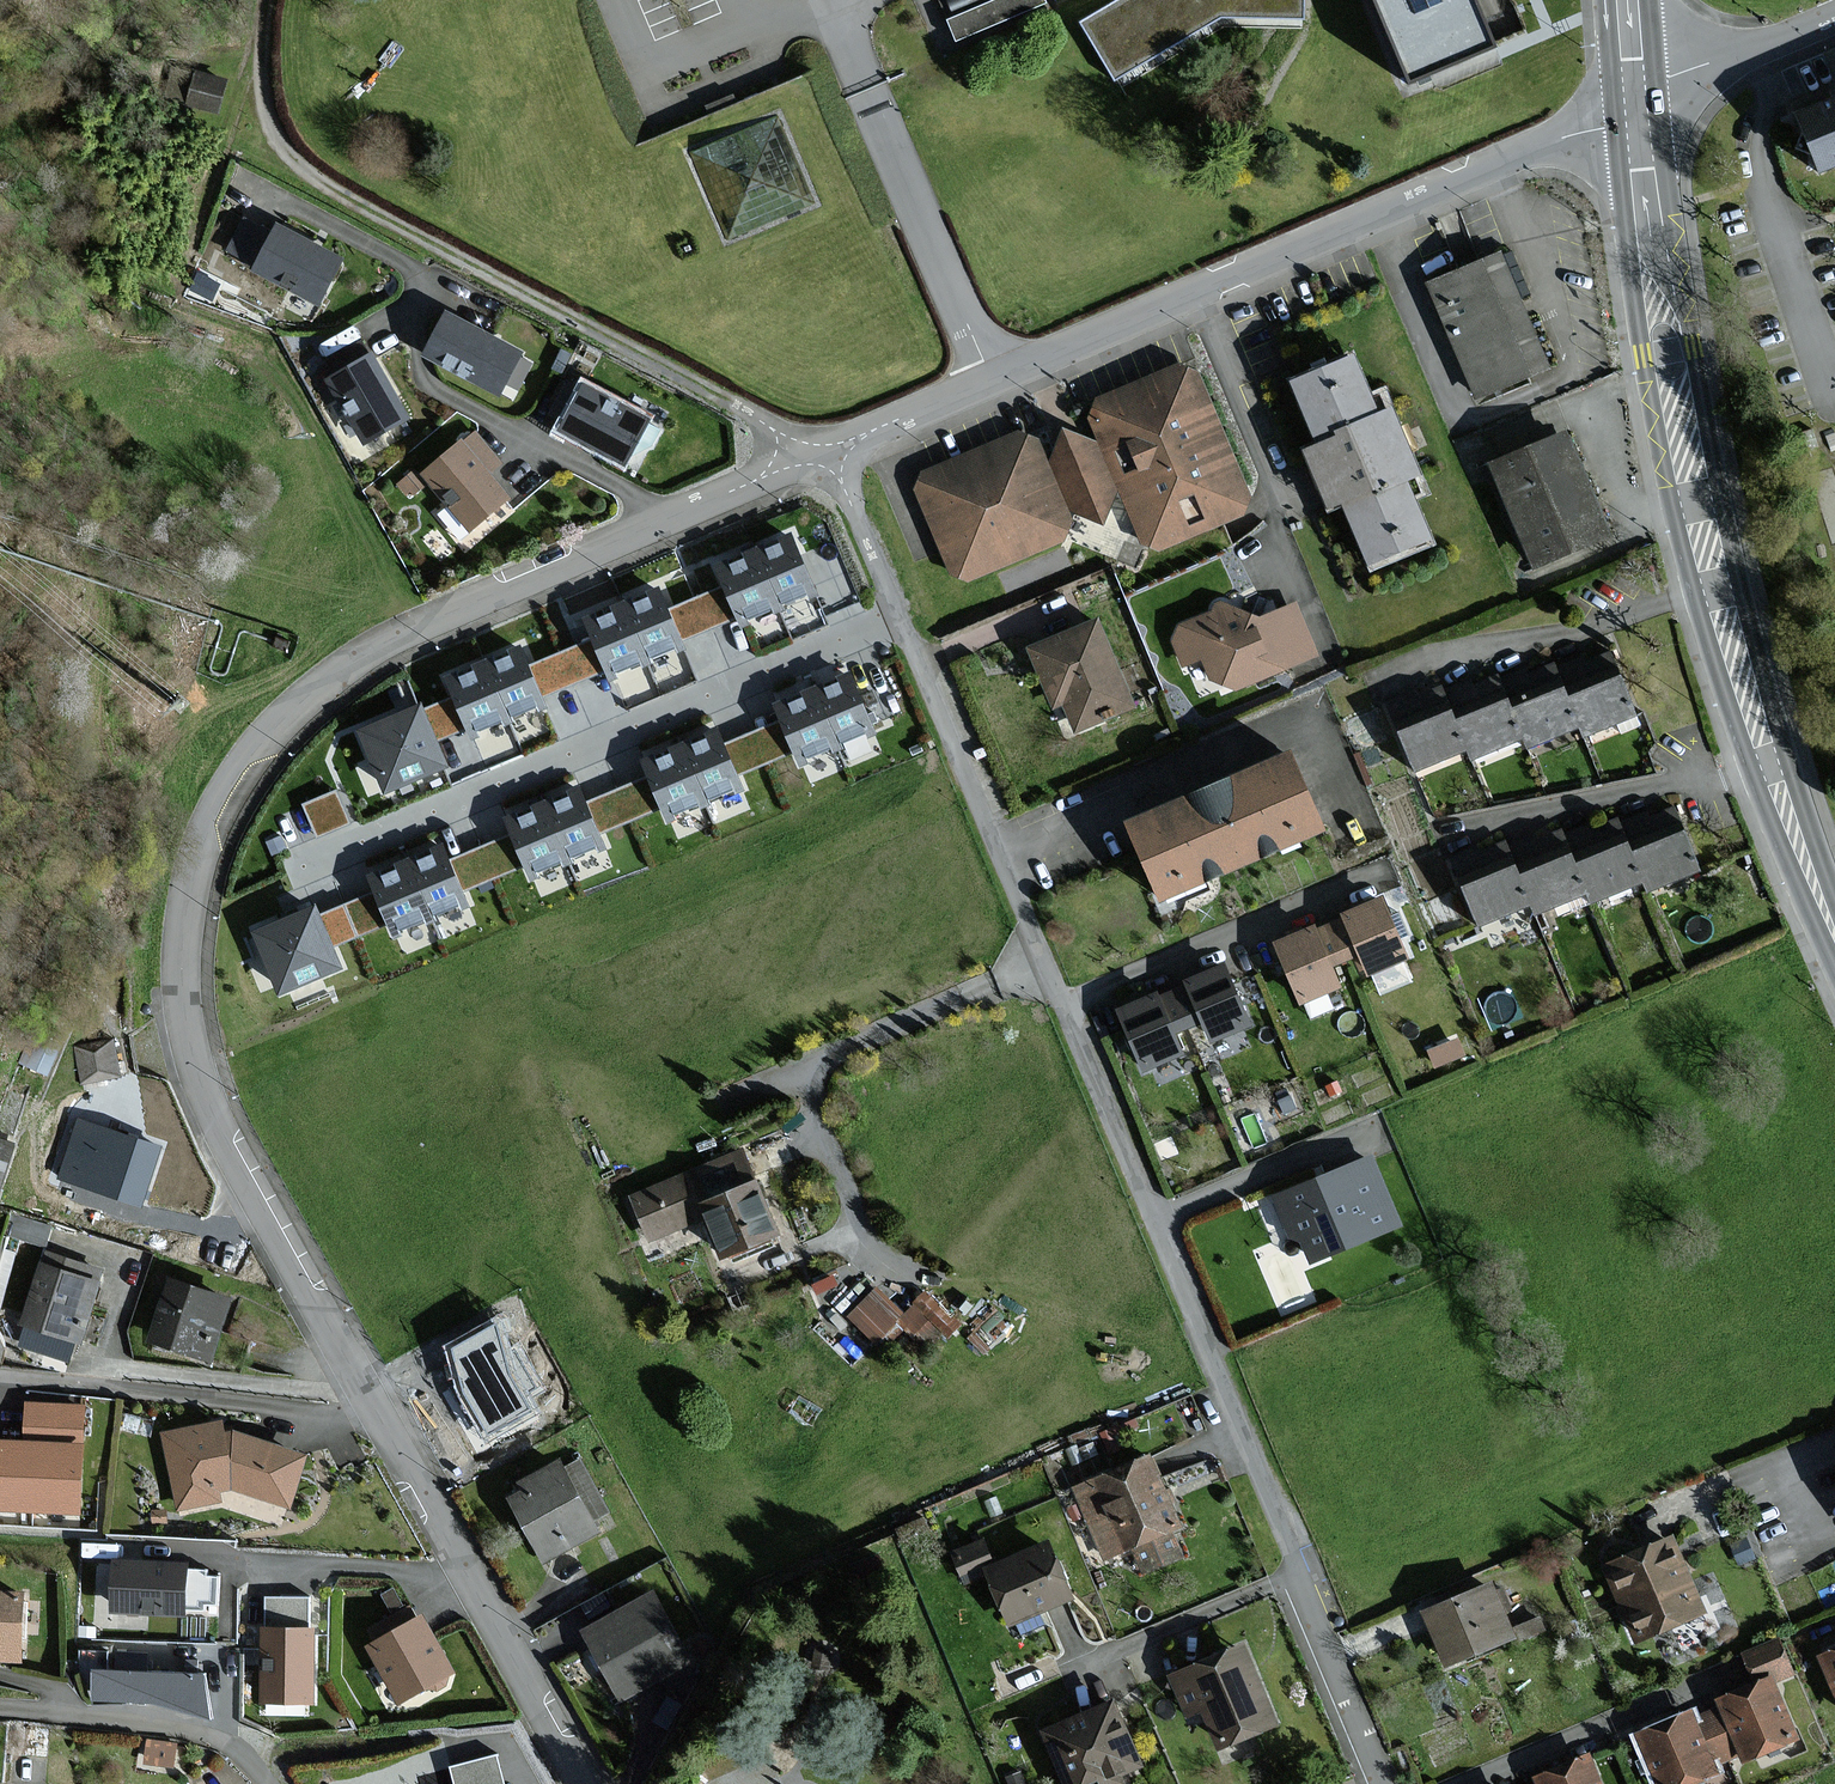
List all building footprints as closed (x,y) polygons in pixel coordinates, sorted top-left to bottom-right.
[(949,19),(959,43),(1051,4),(1049,0),(994,0),(949,19)] [(1085,24),(1116,81),(1223,12),(1300,15),(1300,0),(1123,0),(1085,24)] [(1404,77),(1488,42),(1470,0),(1372,0),(1404,77)] [(218,110),(226,80),(197,72),(189,103),(218,110)] [(1799,113),(1822,168),(1834,163),(1834,98),(1799,113)] [(812,203),(776,118),(691,153),(727,239),(812,203)] [(250,262),(267,215),(248,208),(230,254),(250,262)] [(341,261),(279,226),(256,267),(319,302),(341,261)] [(1549,367),(1500,253),(1430,282),(1478,396),(1549,367)] [(521,352),(449,313),(427,353),(500,392),(521,352)] [(372,355),(330,379),(365,441),(407,417),(372,355)] [(1381,415),(1356,357),(1298,382),(1324,444),(1310,450),(1332,503),(1347,497),(1374,561),(1430,537),(1405,476),(1419,470),(1394,410),(1381,415)] [(1049,461),(1045,453),(1039,438),(1018,433),(970,452),(925,470),(916,492),(936,541),(948,572),(968,580),(1015,561),(1066,541),(1073,521),(1071,517),(1069,512),(1104,523),(1121,494),(1130,517),(1141,542),(1150,546),(1158,550),(1203,532),(1246,514),(1251,494),(1223,426),(1208,388),(1202,375),(1181,364),(1141,380),(1099,397),(1090,417),(1096,433),(1100,441),(1065,427),(1049,461)] [(649,419),(587,386),(564,429),(626,462),(649,419)] [(1608,533),(1565,433),(1493,463),(1536,564),(1608,533)] [(499,462),(476,435),(465,444),(462,441),(424,474),(471,528),(507,497),(486,473),(499,462)] [(425,484),(415,471),(400,484),(410,496),(425,484)] [(814,593),(789,534),(752,550),(777,609),(814,593)] [(752,550),(715,565),(724,586),(737,618),(740,624),(777,609),(752,550)] [(669,609),(682,641),(737,618),(724,586),(669,609)] [(669,609),(661,590),(623,606),(647,662),(684,647),(682,641),(669,609)] [(1184,625),(1174,640),(1185,666),(1203,659),(1211,678),(1236,689),(1319,654),(1296,602),(1260,617),(1225,600),(1216,604),(1215,611),(1184,625)] [(623,606),(586,621),(594,639),(607,670),(610,678),(647,662),(623,606)] [(1135,706),(1098,620),(1031,648),(1054,704),(1066,699),(1079,729),(1135,706)] [(594,639),(527,667),(540,698),(607,670),(594,639)] [(519,647),(482,662),(506,720),(543,704),(540,698),(527,667),(519,647)] [(1610,655),(1559,674),(1578,724),(1582,734),(1633,715),(1610,655)] [(506,720),(482,662),(445,678),(454,698),(467,729),(470,735),(506,720)] [(1525,745),(1578,724),(1559,674),(1555,663),(1501,684),(1522,736),(1525,745)] [(1469,756),(1522,736),(1501,684),(1497,673),(1445,693),(1465,747),(1469,756)] [(875,734),(850,675),(813,690),(837,750),(875,734)] [(1414,767),(1465,747),(1445,693),(1442,686),(1391,706),(1414,767)] [(794,751),(800,765),(837,750),(813,690),(775,706),(782,721),(794,751)] [(467,729),(454,698),(423,711),(436,742),(467,729)] [(447,767),(436,742),(423,711),(420,704),(357,730),(384,793),(447,767)] [(724,744),(736,774),(794,751),(782,721),(724,744)] [(724,744),(718,729),(680,744),(706,807),(744,792),(736,774),(724,744)] [(663,809),(668,823),(706,807),(680,744),(642,760),(648,775),(663,809)] [(1325,827),(1293,752),(1133,820),(1165,895),(1325,827)] [(663,809),(648,775),(587,800),(602,834),(663,809)] [(587,800),(582,787),(544,803),(569,864),(607,848),(602,834),(587,800)] [(335,791),(303,804),(317,837),(348,824),(335,791)] [(524,866),(530,880),(569,864),(544,803),(505,819),(511,834),(524,866)] [(1674,807),(1623,827),(1642,877),(1646,887),(1697,867),(1674,807)] [(1623,827),(1619,816),(1565,836),(1585,889),(1589,897),(1642,877),(1623,827)] [(1533,909),(1585,889),(1565,836),(1561,826),(1508,846),(1529,900),(1533,909)] [(524,866),(511,834),(449,859),(463,892),(524,866)] [(1478,919),(1529,900),(1508,846),(1506,839),(1455,858),(1478,919)] [(431,922),(469,906),(463,892),(449,859),(443,844),(405,859),(431,922)] [(393,937),(431,922),(405,859),(368,875),(375,893),(388,924),(393,937)] [(375,893),(318,916),(331,948),(388,924),(375,893)] [(1344,913),(1346,918),(1360,952),(1369,972),(1408,956),(1383,897),(1344,913)] [(278,994),(340,969),(331,948),(318,916),(314,907),(253,932),(278,994)] [(1333,964),(1360,952),(1346,918),(1318,930),(1333,964)] [(1341,985),(1333,964),(1318,930),(1316,925),(1278,940),(1303,1001),(1341,985)] [(1225,964),(1187,980),(1188,984),(1204,1021),(1211,1040),(1250,1025),(1225,964)] [(1204,1021),(1188,984),(1160,996),(1175,1033),(1204,1021)] [(1146,1070),(1184,1054),(1175,1033),(1160,996),(1158,992),(1120,1008),(1146,1070)] [(114,1041),(75,1048),(81,1082),(120,1075),(114,1041)] [(158,1150),(83,1125),(66,1175),(141,1200),(158,1150)] [(10,1143),(0,1139),(0,1174),(10,1143)] [(775,1235),(741,1153),(633,1197),(650,1238),(705,1216),(721,1257),(775,1235)] [(1373,1156),(1275,1196),(1293,1239),(1303,1234),(1313,1260),(1401,1225),(1373,1156)] [(102,1271),(46,1252),(23,1323),(80,1341),(102,1271)] [(230,1298),(173,1280),(153,1341),(210,1359),(230,1298)] [(903,1313),(878,1290),(854,1316),(879,1339),(903,1313)] [(519,1344),(509,1350),(502,1314),(444,1346),(455,1388),(486,1441),(537,1412),(528,1397),(544,1388),(519,1344)] [(82,1407),(25,1404),(24,1438),(23,1444),(80,1447),(82,1407)] [(233,1430),(232,1433),(225,1433),(223,1422),(164,1435),(180,1513),(223,1504),(221,1492),(230,1491),(233,1490),(286,1510),(306,1457),(233,1430)] [(0,1443),(0,1508),(76,1513),(80,1447),(23,1444),(0,1443)] [(1181,1526),(1151,1457),(1086,1484),(1117,1558),(1133,1551),(1144,1578),(1186,1560),(1173,1529),(1181,1526)] [(607,1514),(579,1463),(566,1470),(561,1461),(537,1475),(520,1484),(524,1491),(510,1499),(525,1526),(544,1560),(595,1531),(590,1523),(607,1514)] [(1705,1613),(1673,1537),(1605,1566),(1638,1642),(1705,1613)] [(1072,1602),(1048,1544),(984,1570),(1008,1628),(1072,1602)] [(206,1577),(206,1571),(185,1570),(185,1563),(117,1561),(116,1610),(184,1612),(184,1608),(204,1609),(204,1603),(216,1603),(217,1578),(206,1577)] [(1515,1636),(1494,1584),(1426,1612),(1447,1663),(1515,1636)] [(308,1617),(308,1589),(266,1589),(266,1616),(308,1617)] [(21,1661),(23,1592),(0,1591),(0,1661),(21,1661)] [(689,1663),(652,1594),(582,1631),(619,1700),(689,1663)] [(453,1672),(421,1616),(368,1647),(400,1702),(431,1684),(434,1688),(448,1680),(446,1676),(453,1672)] [(314,1628),(262,1628),(262,1701),(314,1701),(314,1628)] [(1280,1728),(1243,1644),(1171,1676),(1189,1718),(1200,1713),(1219,1755),(1280,1728)] [(1821,1655),(1834,1689),(1834,1650),(1821,1655)] [(198,1652),(92,1651),(92,1701),(153,1702),(212,1718),(198,1652)] [(1771,1677),(1717,1699),(1721,1707),(1741,1754),(1744,1761),(1798,1739),(1771,1677)] [(1111,1702),(1041,1732),(1063,1783),(1121,1783),(1119,1778),(1140,1769),(1111,1702)] [(1715,1765),(1741,1754),(1721,1707),(1695,1718),(1715,1765)] [(1715,1765),(1695,1718),(1692,1711),(1639,1733),(1661,1783),(1690,1783),(1718,1772),(1715,1765)] [(1534,1777),(1537,1783),(1601,1783),(1589,1754),(1534,1777)] [(451,1768),(455,1783),(503,1783),(496,1756),(451,1768)]
